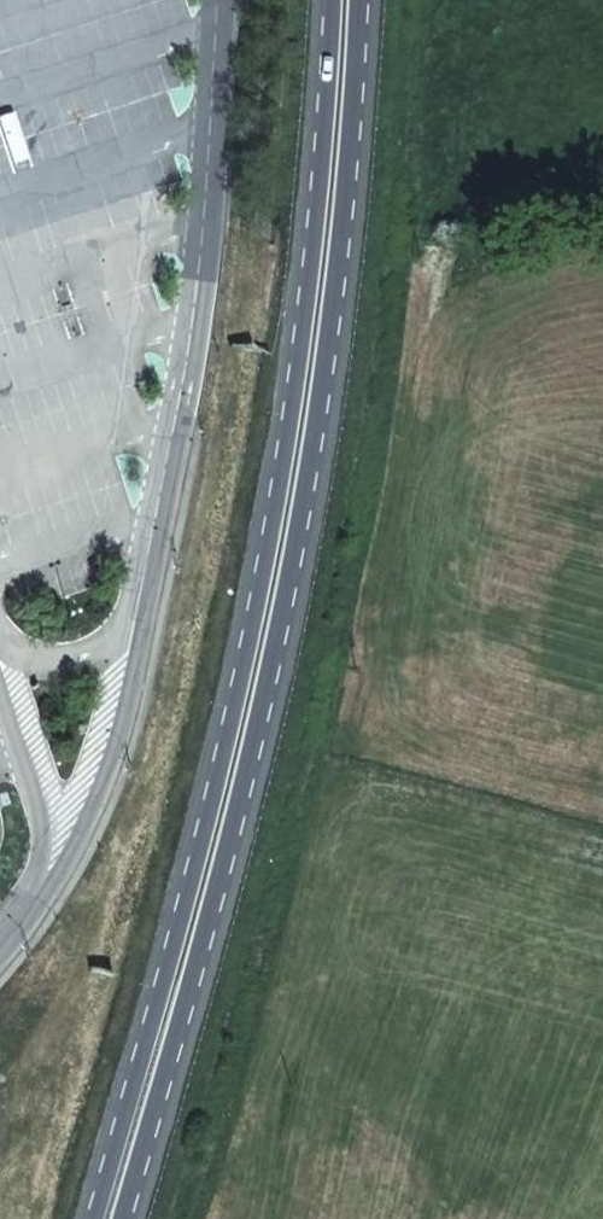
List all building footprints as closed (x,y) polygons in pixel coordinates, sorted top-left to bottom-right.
[(0,119),(0,120),(16,170),(31,165),(15,115),(0,119)]
